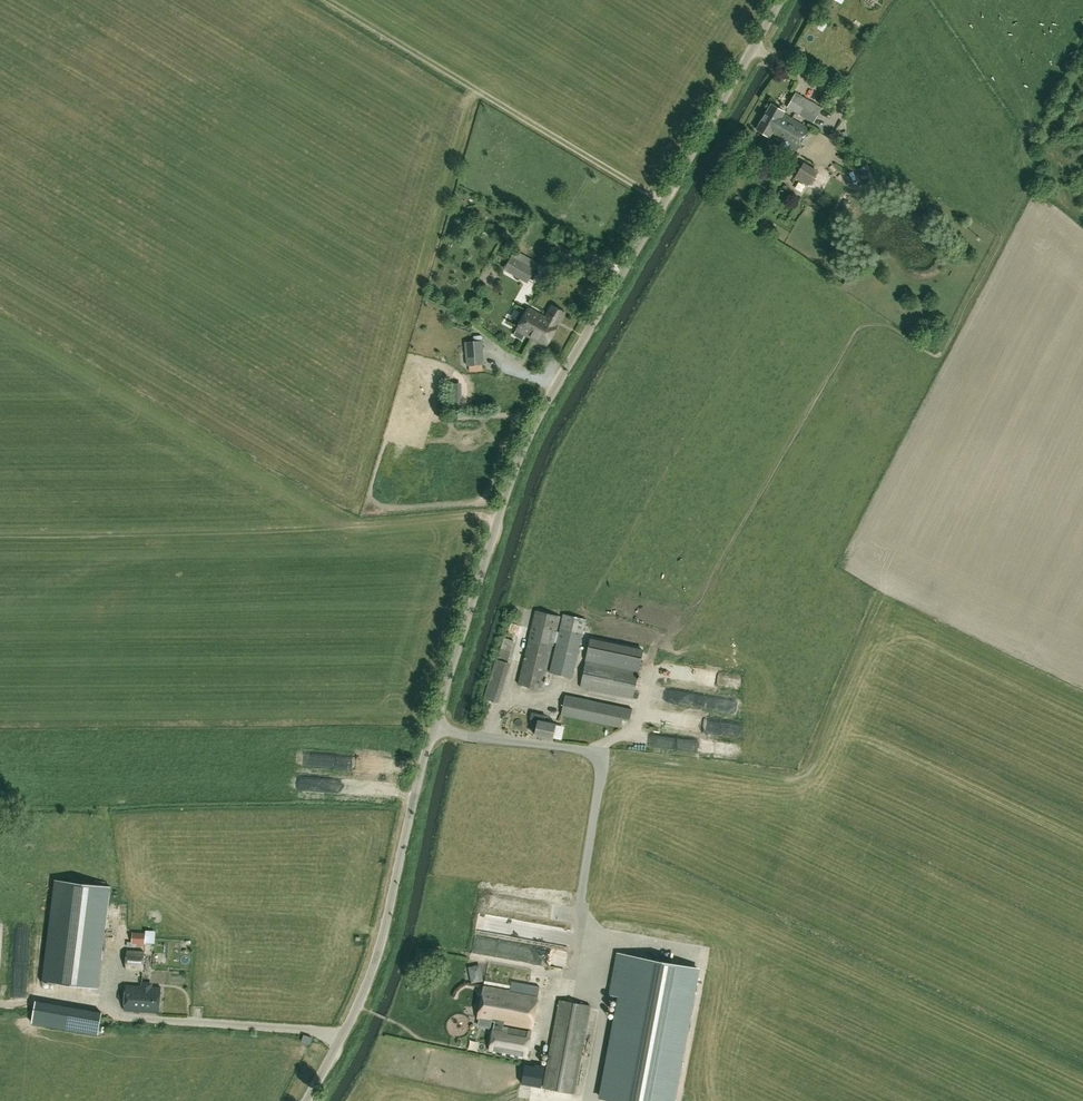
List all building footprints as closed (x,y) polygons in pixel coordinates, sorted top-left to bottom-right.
[(801,52),(796,49),(792,57),(797,59),(801,52)] [(787,107),(813,123),(822,109),(796,93),(787,107)] [(771,135),(772,136),(775,130),(783,134),(792,118),(784,113),(785,111),(771,104),(756,129),(770,137),(771,135)] [(775,130),(772,136),(782,142),(781,144),(780,143),(777,149),(785,154),(789,148),(788,148),(789,146),(796,150),(809,128),(792,118),(783,134),(775,130)] [(803,163),(795,176),(816,188),(824,175),(803,163)] [(527,283),(529,280),(535,269),(512,255),(504,268),(503,270),(527,283)] [(552,306),(545,318),(534,339),(546,346),(564,312),(552,306)] [(545,318),(528,308),(516,330),(520,332),(517,338),(522,340),(525,335),(534,339),(545,318)] [(467,365),(485,363),(482,342),(465,343),(467,365)] [(459,403),(458,387),(448,387),(449,404),(459,403)] [(572,677),(585,618),(563,613),(559,631),(555,631),(559,615),(536,610),(518,684),(541,689),(552,646),(553,646),(554,642),(556,643),(550,672),(572,677)] [(586,659),(581,686),(633,697),(639,670),(643,649),(590,638),(586,659)] [(681,679),(683,666),(674,665),(672,678),(681,679)] [(498,703),(500,697),(483,692),(482,697),(498,703)] [(698,692),(697,699),(708,700),(710,694),(698,692)] [(623,719),(629,721),(632,709),(565,695),(561,715),(621,727),(623,719)] [(544,721),(546,715),(532,712),(530,719),(538,720),(535,735),(552,739),(556,724),(544,721)] [(53,878),(44,979),(99,984),(108,883),(53,878)] [(495,894),(494,909),(508,910),(508,894),(495,894)] [(159,945),(160,930),(150,929),(149,944),(159,945)] [(145,932),(132,932),(132,943),(144,943),(145,932)] [(127,950),(126,969),(144,970),(144,945),(135,945),(135,951),(127,950)] [(620,1100),(672,1100),(697,968),(615,953),(608,994),(621,996),(602,1097),(620,1100)] [(480,965),(469,967),(472,982),(483,980),(480,965)] [(512,981),(510,990),(484,985),(478,1016),(495,1020),(489,1049),(526,1056),(531,1031),(502,1026),(503,1022),(532,1027),(539,986),(512,981)] [(160,1011),(162,987),(126,983),(124,1008),(160,1011)] [(590,1005),(559,999),(543,1087),(573,1093),(590,1005)] [(309,1043),(312,1037),(304,1035),(302,1041),(309,1043)] [(541,1087),(545,1068),(525,1065),(522,1083),(541,1087)]
